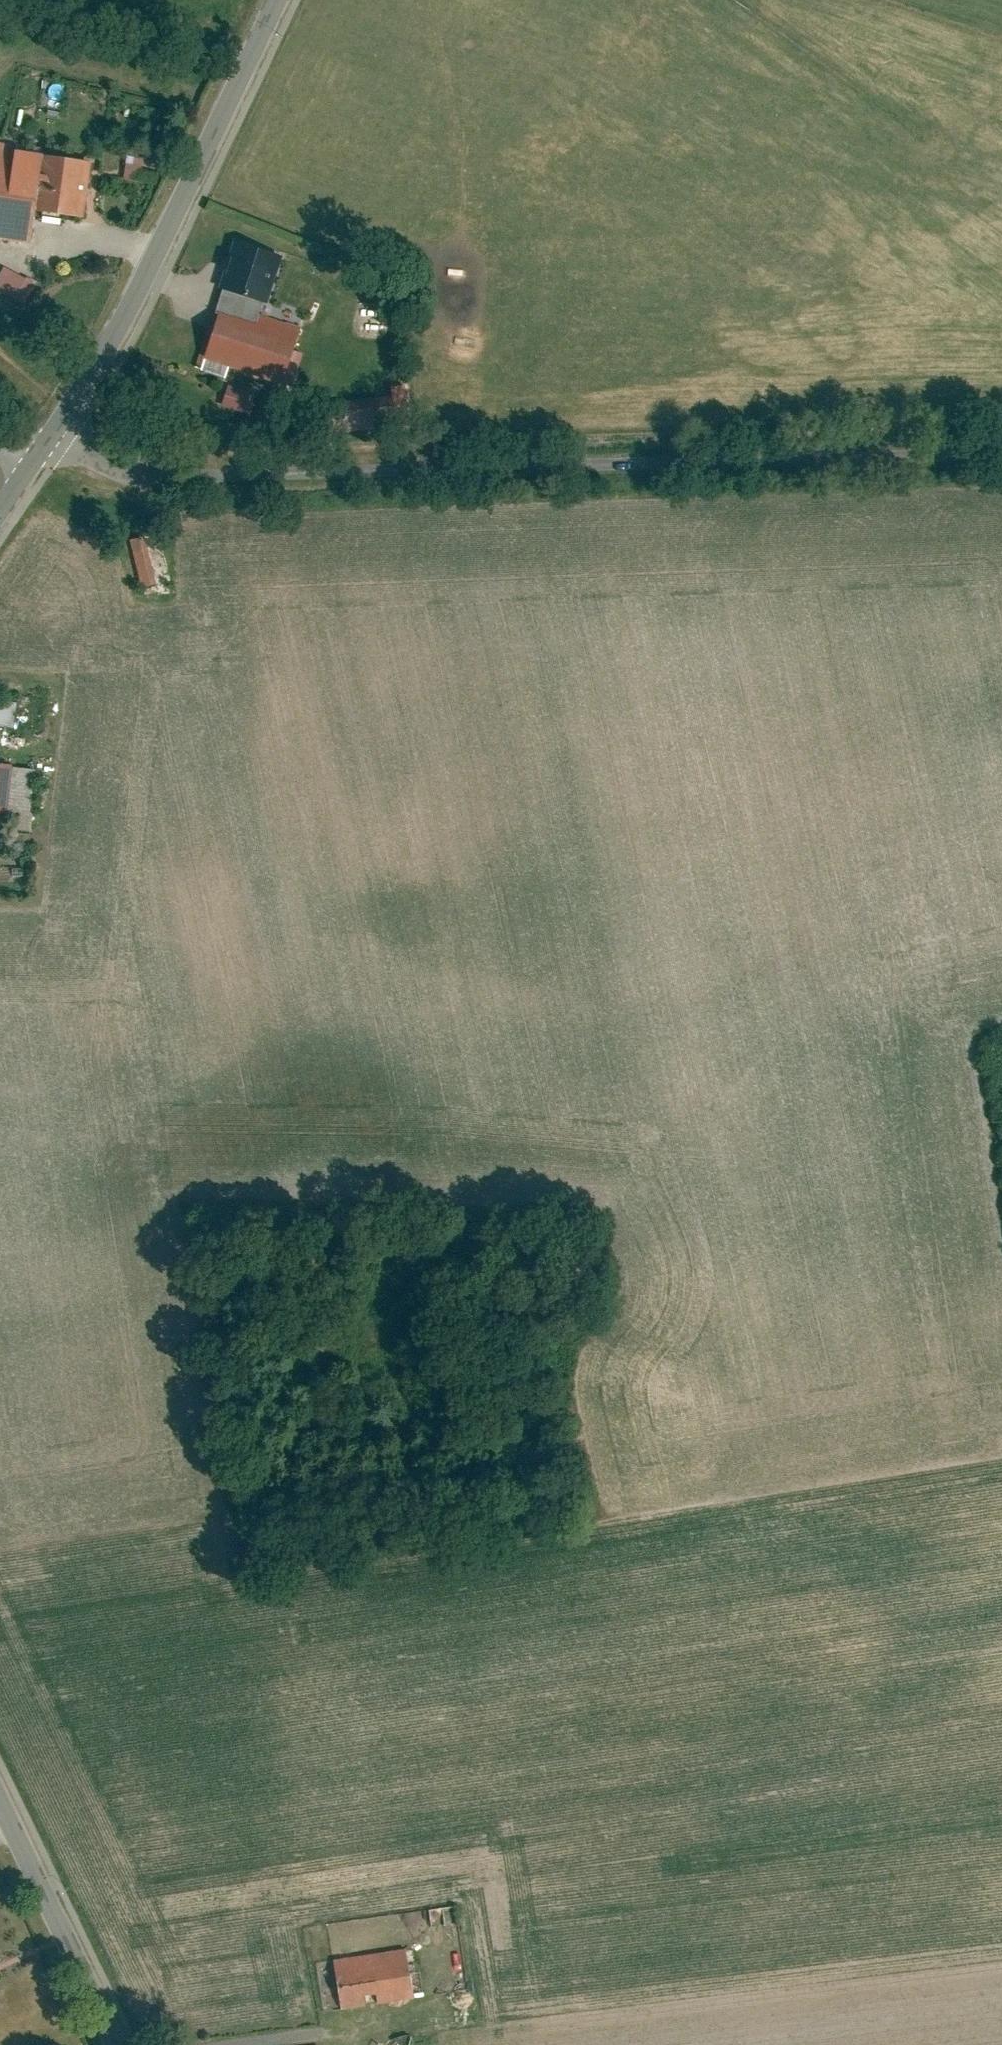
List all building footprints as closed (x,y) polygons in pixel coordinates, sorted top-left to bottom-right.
[(36,243),(41,207),(91,215),(100,157),(0,143),(0,238),(36,243)] [(134,144),(129,174),(147,176),(148,167),(166,170),(170,150),(134,144)] [(243,241),(200,366),(231,377),(234,368),(286,386),(307,327),(264,313),(268,301),(271,302),(287,256),(243,241)] [(0,286),(0,287),(32,304),(42,284),(10,267),(0,286)] [(234,382),(226,405),(250,414),(258,391),(234,382)] [(348,400),(352,432),(390,426),(385,394),(348,400)] [(126,434),(126,443),(138,442),(138,434),(126,434)] [(149,535),(134,539),(147,587),(162,584),(149,535)] [(0,700),(0,723),(17,726),(22,699),(1,695),(0,700)] [(34,816),(40,767),(0,762),(0,811),(34,816)] [(413,1949),(338,1960),(345,2011),(420,2001),(413,1949)]
